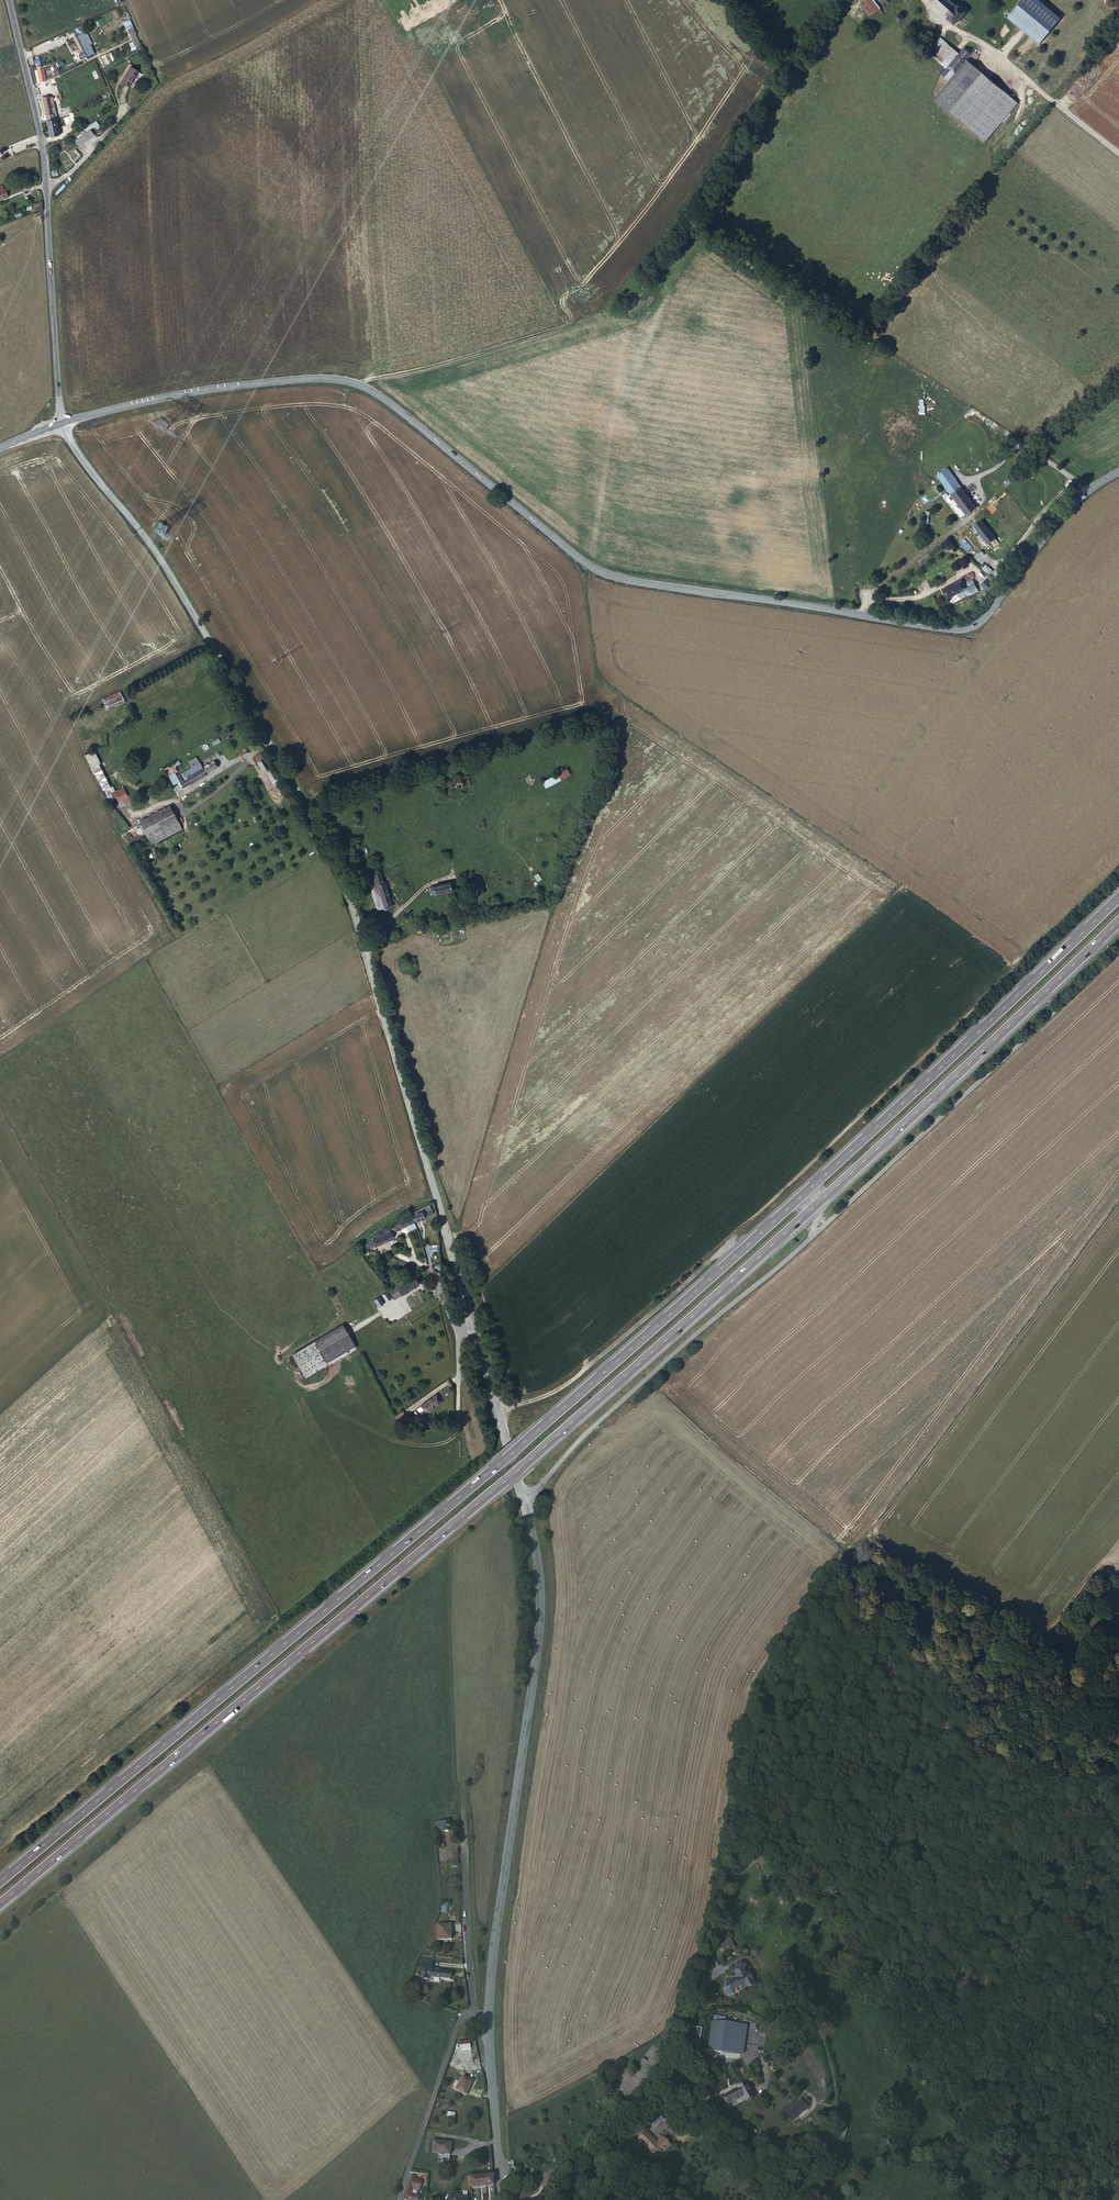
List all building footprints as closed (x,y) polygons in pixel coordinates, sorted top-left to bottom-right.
[(883,0),(867,0),(865,1),(867,3),(862,6),(870,16),(880,9),(883,12),(889,8),(883,0)] [(949,0),(932,0),(934,2),(933,2),(949,16),(947,18),(955,25),(965,12),(958,6),(956,7),(949,0)] [(1007,17),(1039,44),(1061,18),(1038,0),(1022,0),(1007,17)] [(85,31),(84,31),(87,30),(85,26),(73,32),(75,36),(85,31)] [(93,53),(89,44),(91,43),(85,32),(76,36),(84,52),(79,55),(79,56),(80,59),(82,59),(86,57),(87,60),(96,55),(94,52),(93,53)] [(948,67),(959,54),(941,38),(930,51),(934,54),(948,67)] [(949,80),(972,52),(965,46),(959,54),(948,67),(934,54),(933,56),(946,69),(942,74),(949,80)] [(973,64),(978,57),(973,53),(967,60),(973,64)] [(970,128),(1002,90),(981,72),(967,60),(935,98),(950,111),(970,128)] [(45,81),(43,66),(37,67),(40,82),(45,81)] [(129,86),(138,71),(131,67),(122,82),(129,86)] [(983,139),(1014,101),(1002,90),(970,128),(983,139)] [(57,119),(53,97),(50,98),(43,99),(47,121),(55,119),(56,119),(57,119)] [(71,118),(73,117),(71,113),(69,114),(63,116),(67,124),(72,122),(71,118)] [(60,134),(57,119),(56,119),(55,119),(47,121),(51,136),(60,134)] [(87,127),(91,133),(100,127),(97,121),(87,127)] [(78,146),(95,137),(91,130),(74,138),(78,146)] [(950,479),(944,485),(965,514),(975,507),(959,484),(956,486),(950,479)] [(924,510),(921,522),(927,524),(930,512),(924,510)] [(974,525),(987,543),(994,537),(981,520),(974,525)] [(965,587),(964,584),(961,578),(941,588),(946,597),(965,587)] [(972,580),(964,584),(965,587),(969,595),(977,591),(972,580)] [(969,595),(965,587),(946,597),(950,605),(969,595)] [(121,697),(104,705),(107,713),(125,704),(121,697)] [(256,761),(263,757),(261,753),(253,757),(256,761)] [(266,761),(259,765),(264,773),(270,769),(266,761)] [(167,777),(177,773),(175,766),(180,764),(179,762),(163,767),(167,777)] [(200,765),(181,775),(185,780),(179,783),(183,790),(216,771),(213,764),(202,770),(200,765)] [(94,768),(104,791),(109,788),(98,766),(94,768)] [(541,781),(544,786),(568,773),(565,768),(541,781)] [(272,770),(268,773),(273,782),(278,779),(272,770)] [(434,785),(436,793),(461,786),(458,776),(440,781),(441,783),(434,785)] [(123,789),(106,797),(109,803),(126,795),(123,789)] [(171,812),(138,824),(147,843),(178,830),(171,812)] [(348,848),(337,851),(343,868),(354,864),(348,848)] [(372,874),(382,907),(390,904),(383,881),(381,881),(378,872),(372,874)] [(451,883),(421,889),(423,896),(448,890),(448,888),(452,887),(451,883)] [(420,1213),(410,1217),(410,1219),(412,1224),(432,1216),(429,1210),(421,1214),(420,1213)] [(412,1224),(410,1219),(398,1223),(399,1225),(394,1228),(394,1229),(392,1231),(393,1233),(412,1224)] [(389,1234),(371,1242),(373,1248),(392,1240),(389,1234)] [(413,1280),(396,1290),(399,1296),(416,1285),(413,1280)] [(382,1295),(386,1302),(391,1299),(387,1292),(382,1295)] [(379,1296),(373,1300),(378,1307),(384,1304),(379,1296)] [(341,1324),(312,1340),(323,1360),(351,1344),(341,1324)] [(323,1360),(312,1340),(290,1351),(301,1372),(323,1360)] [(423,1413),(439,1403),(435,1396),(419,1406),(423,1413)] [(393,1419),(398,1428),(407,1423),(401,1414),(393,1419)] [(449,1831),(449,1823),(435,1823),(435,1826),(438,1826),(439,1832),(449,1831)] [(453,1943),(456,1927),(441,1925),(439,1940),(453,1943)] [(727,1940),(729,1944),(731,1947),(733,1952),(738,1950),(731,1938),(727,1940)] [(731,1947),(725,1951),(722,1952),(725,1958),(734,1954),(733,1952),(731,1947)] [(430,1959),(420,1957),(419,1965),(425,1966),(430,1966),(430,1959)] [(430,1966),(425,1966),(423,1978),(429,1979),(429,1976),(432,1976),(438,1977),(448,1978),(449,1971),(435,1970),(435,1967),(430,1966)] [(750,1975),(731,1984),(727,1986),(729,1988),(727,1989),(731,1997),(735,1995),(733,1991),(734,1991),(746,1986),(748,1990),(755,1987),(750,1975)] [(730,2056),(734,2027),(721,2025),(716,2054),(730,2056)] [(750,2030),(734,2027),(730,2056),(746,2059),(750,2030)] [(754,2030),(750,2030),(746,2059),(750,2059),(754,2030)] [(694,2047),(708,2049),(710,2032),(696,2031),(694,2047)] [(462,2077),(453,2090),(462,2097),(471,2084),(462,2077)] [(747,2082),(739,2086),(741,2091),(727,2098),(731,2105),(745,2098),(747,2102),(755,2098),(747,2082)] [(809,2107),(801,2098),(784,2114),(792,2121),(809,2107)] [(849,2131),(843,2129),(840,2139),(846,2141),(849,2131)] [(649,2133),(641,2141),(650,2151),(648,2152),(657,2161),(672,2148),(664,2139),(658,2144),(649,2133)] [(452,2142),(433,2140),(432,2151),(451,2154),(452,2142)] [(469,2188),(494,2186),(493,2175),(468,2177),(469,2188)] [(402,2199),(416,2199),(417,2197),(410,2194),(411,2188),(419,2191),(422,2183),(409,2178),(402,2199)]
